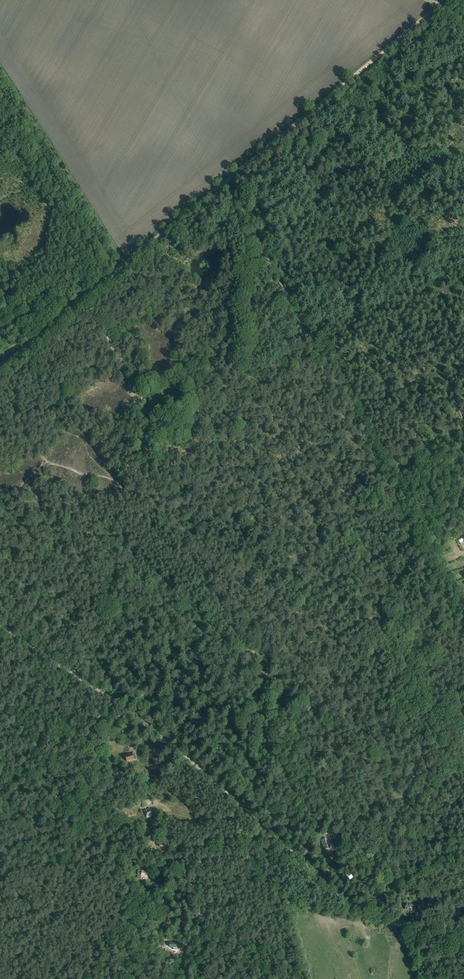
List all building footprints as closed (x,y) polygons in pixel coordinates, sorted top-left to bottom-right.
[(157,404),(157,399),(155,399),(155,396),(150,396),(150,394),(149,394),(149,396),(150,396),(149,403),(157,404)] [(132,754),(128,755),(125,756),(127,762),(130,761),(137,759),(135,753),(132,754)] [(147,809),(144,810),(147,818),(152,816),(151,814),(152,814),(151,810),(148,811),(147,809)] [(320,836),(325,851),(333,848),(332,844),(330,845),(327,839),(330,838),(328,833),(320,836)] [(148,872),(139,870),(137,878),(141,878),(141,876),(148,877),(148,872)] [(428,902),(425,908),(432,911),(434,904),(428,902)] [(405,908),(415,912),(417,906),(407,903),(405,908)] [(180,937),(174,935),(171,936),(169,940),(172,943),(172,944),(177,945),(177,944),(178,944),(181,943),(182,939),(180,937)]
